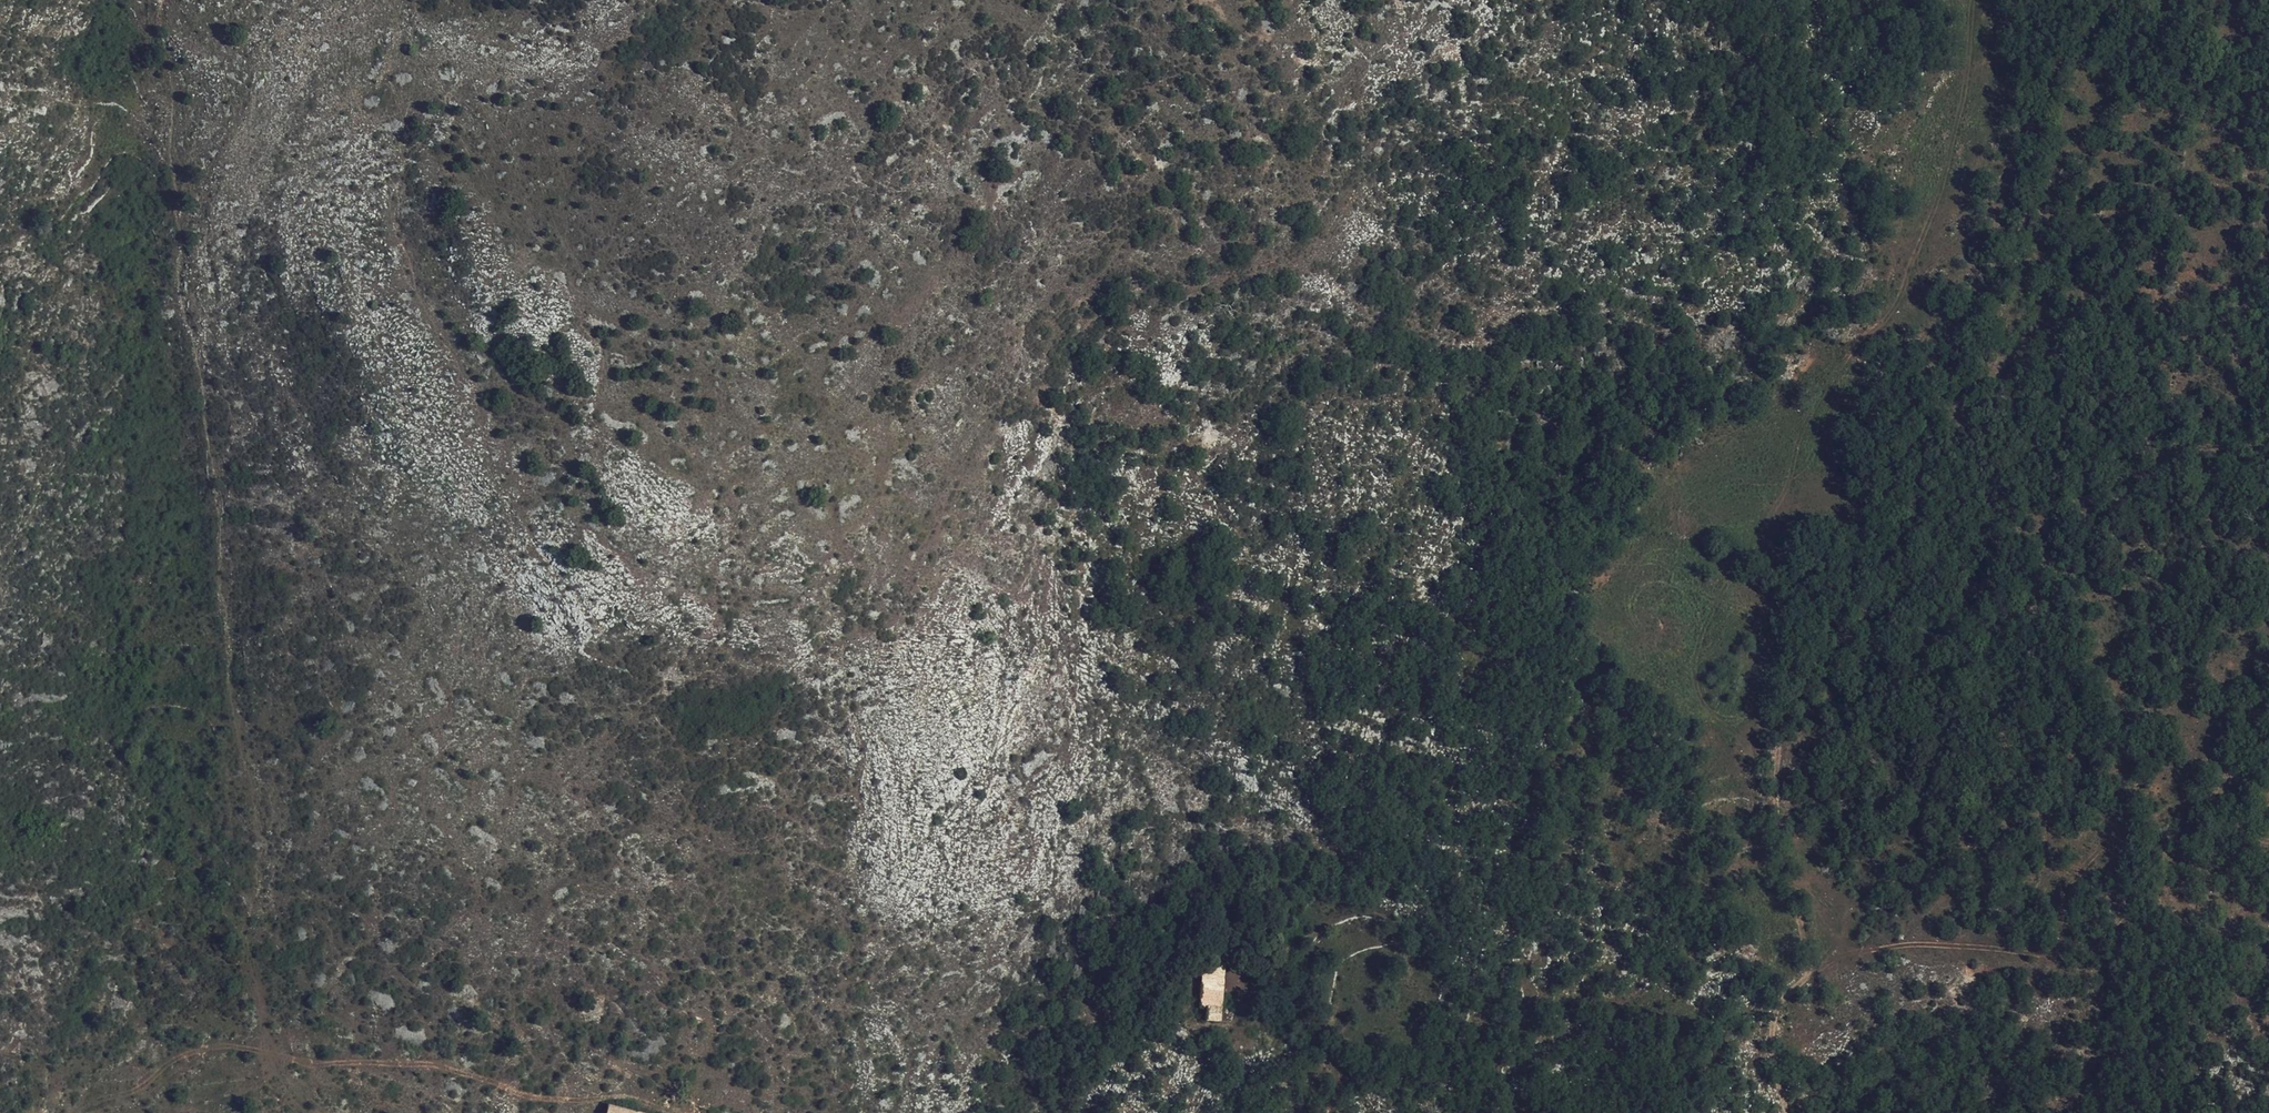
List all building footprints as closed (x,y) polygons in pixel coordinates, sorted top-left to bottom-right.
[(1224,963),(1203,963),(1199,1005),(1205,1007),(1206,1019),(1221,1019),(1224,963)]
